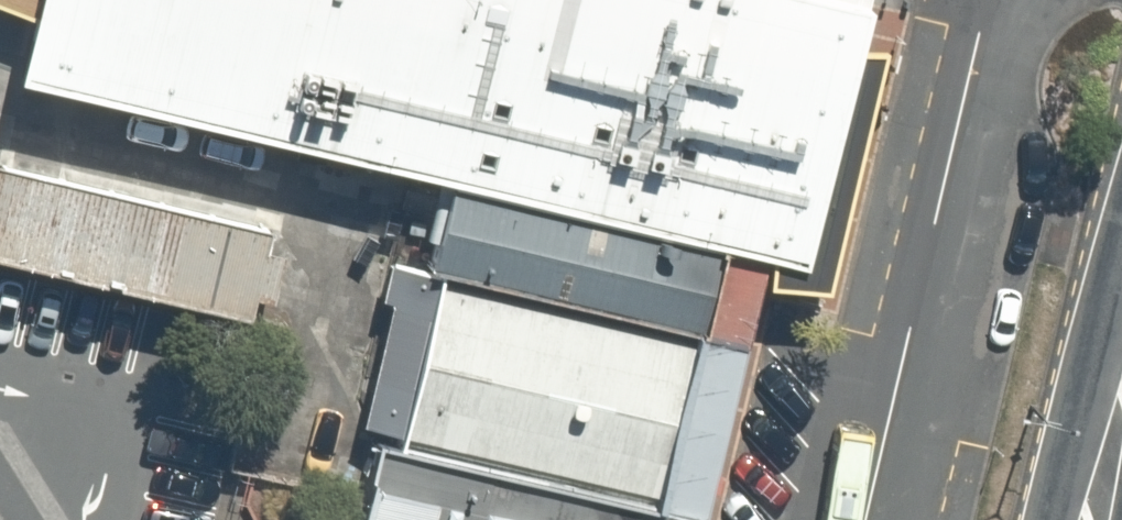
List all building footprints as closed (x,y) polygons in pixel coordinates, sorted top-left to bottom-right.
[(28,10),(30,0),(0,0),(28,10)] [(13,72),(448,175),(722,239),(764,249),(767,250),(802,259),(853,41),(863,0),(30,0),(28,10),(17,55),(13,72)] [(802,259),(767,250),(764,280),(826,284),(883,42),(853,41),(802,259)] [(7,175),(0,204),(0,266),(261,326),(282,240),(7,175)] [(701,326),(722,239),(448,175),(445,187),(436,185),(424,235),(433,237),(427,262),(437,264),(701,326)] [(722,239),(701,326),(742,337),(764,249),(722,239)] [(657,503),(701,326),(437,264),(435,271),(388,261),(380,296),(390,299),(361,422),(398,431),(396,440),(657,503)] [(701,326),(657,503),(700,514),(742,337),(701,326)] [(700,514),(657,503),(396,440),(374,434),(353,519),(698,519),(700,514)]
